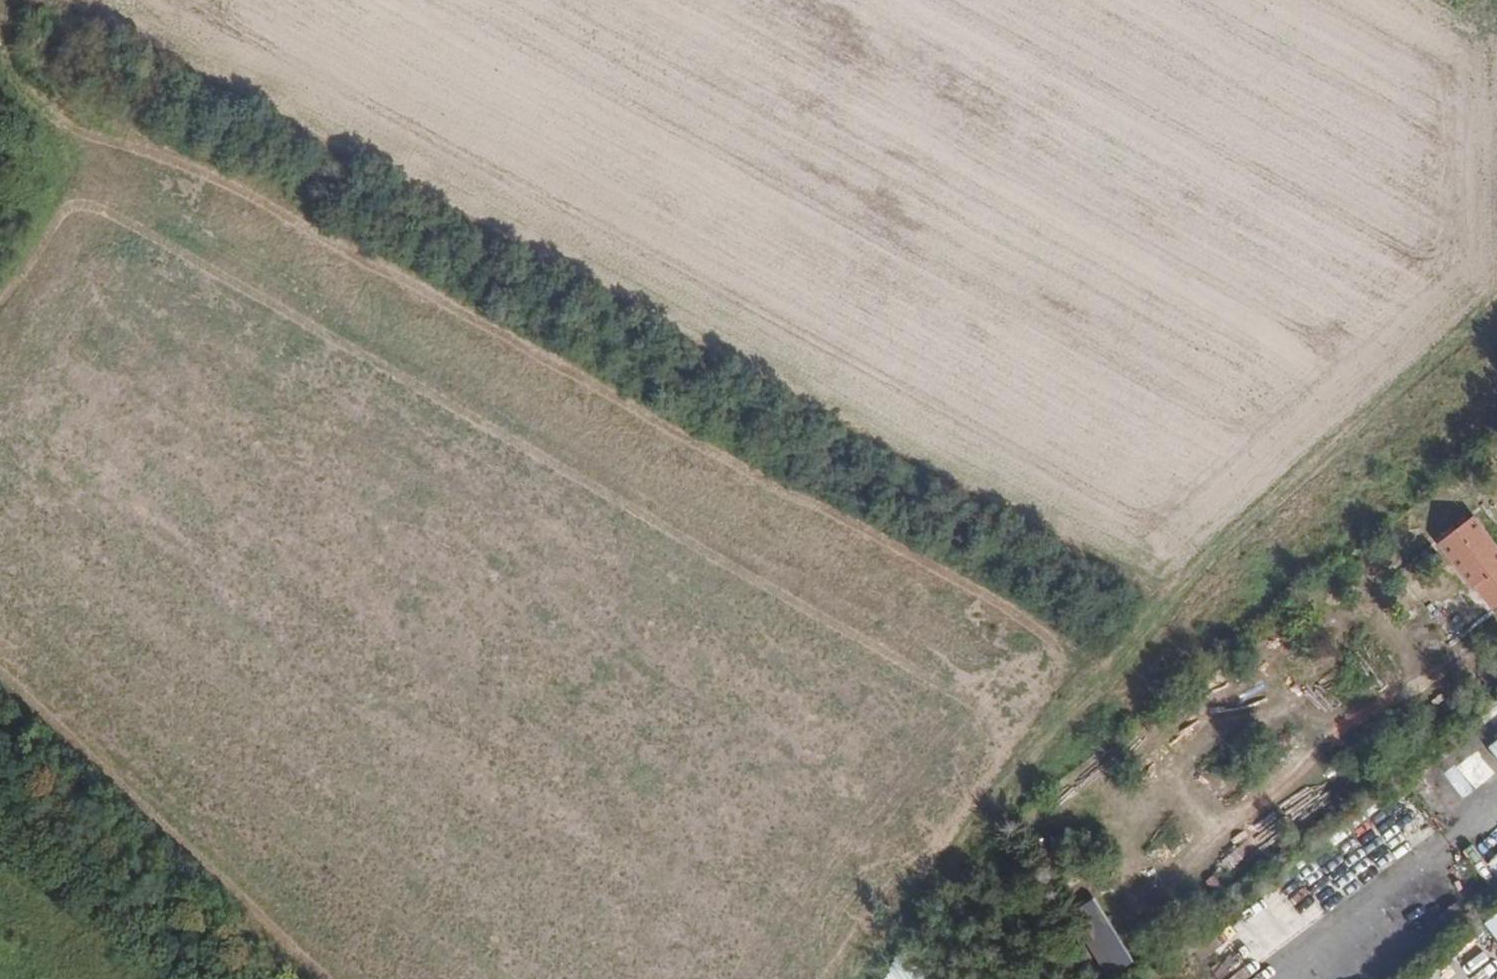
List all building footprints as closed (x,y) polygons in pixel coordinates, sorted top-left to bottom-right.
[(1496,608),(1496,541),(1475,513),(1438,541),(1492,611),(1496,608)] [(1092,902),(1063,922),(1103,978),(1135,978),(1142,974),(1092,902)]
